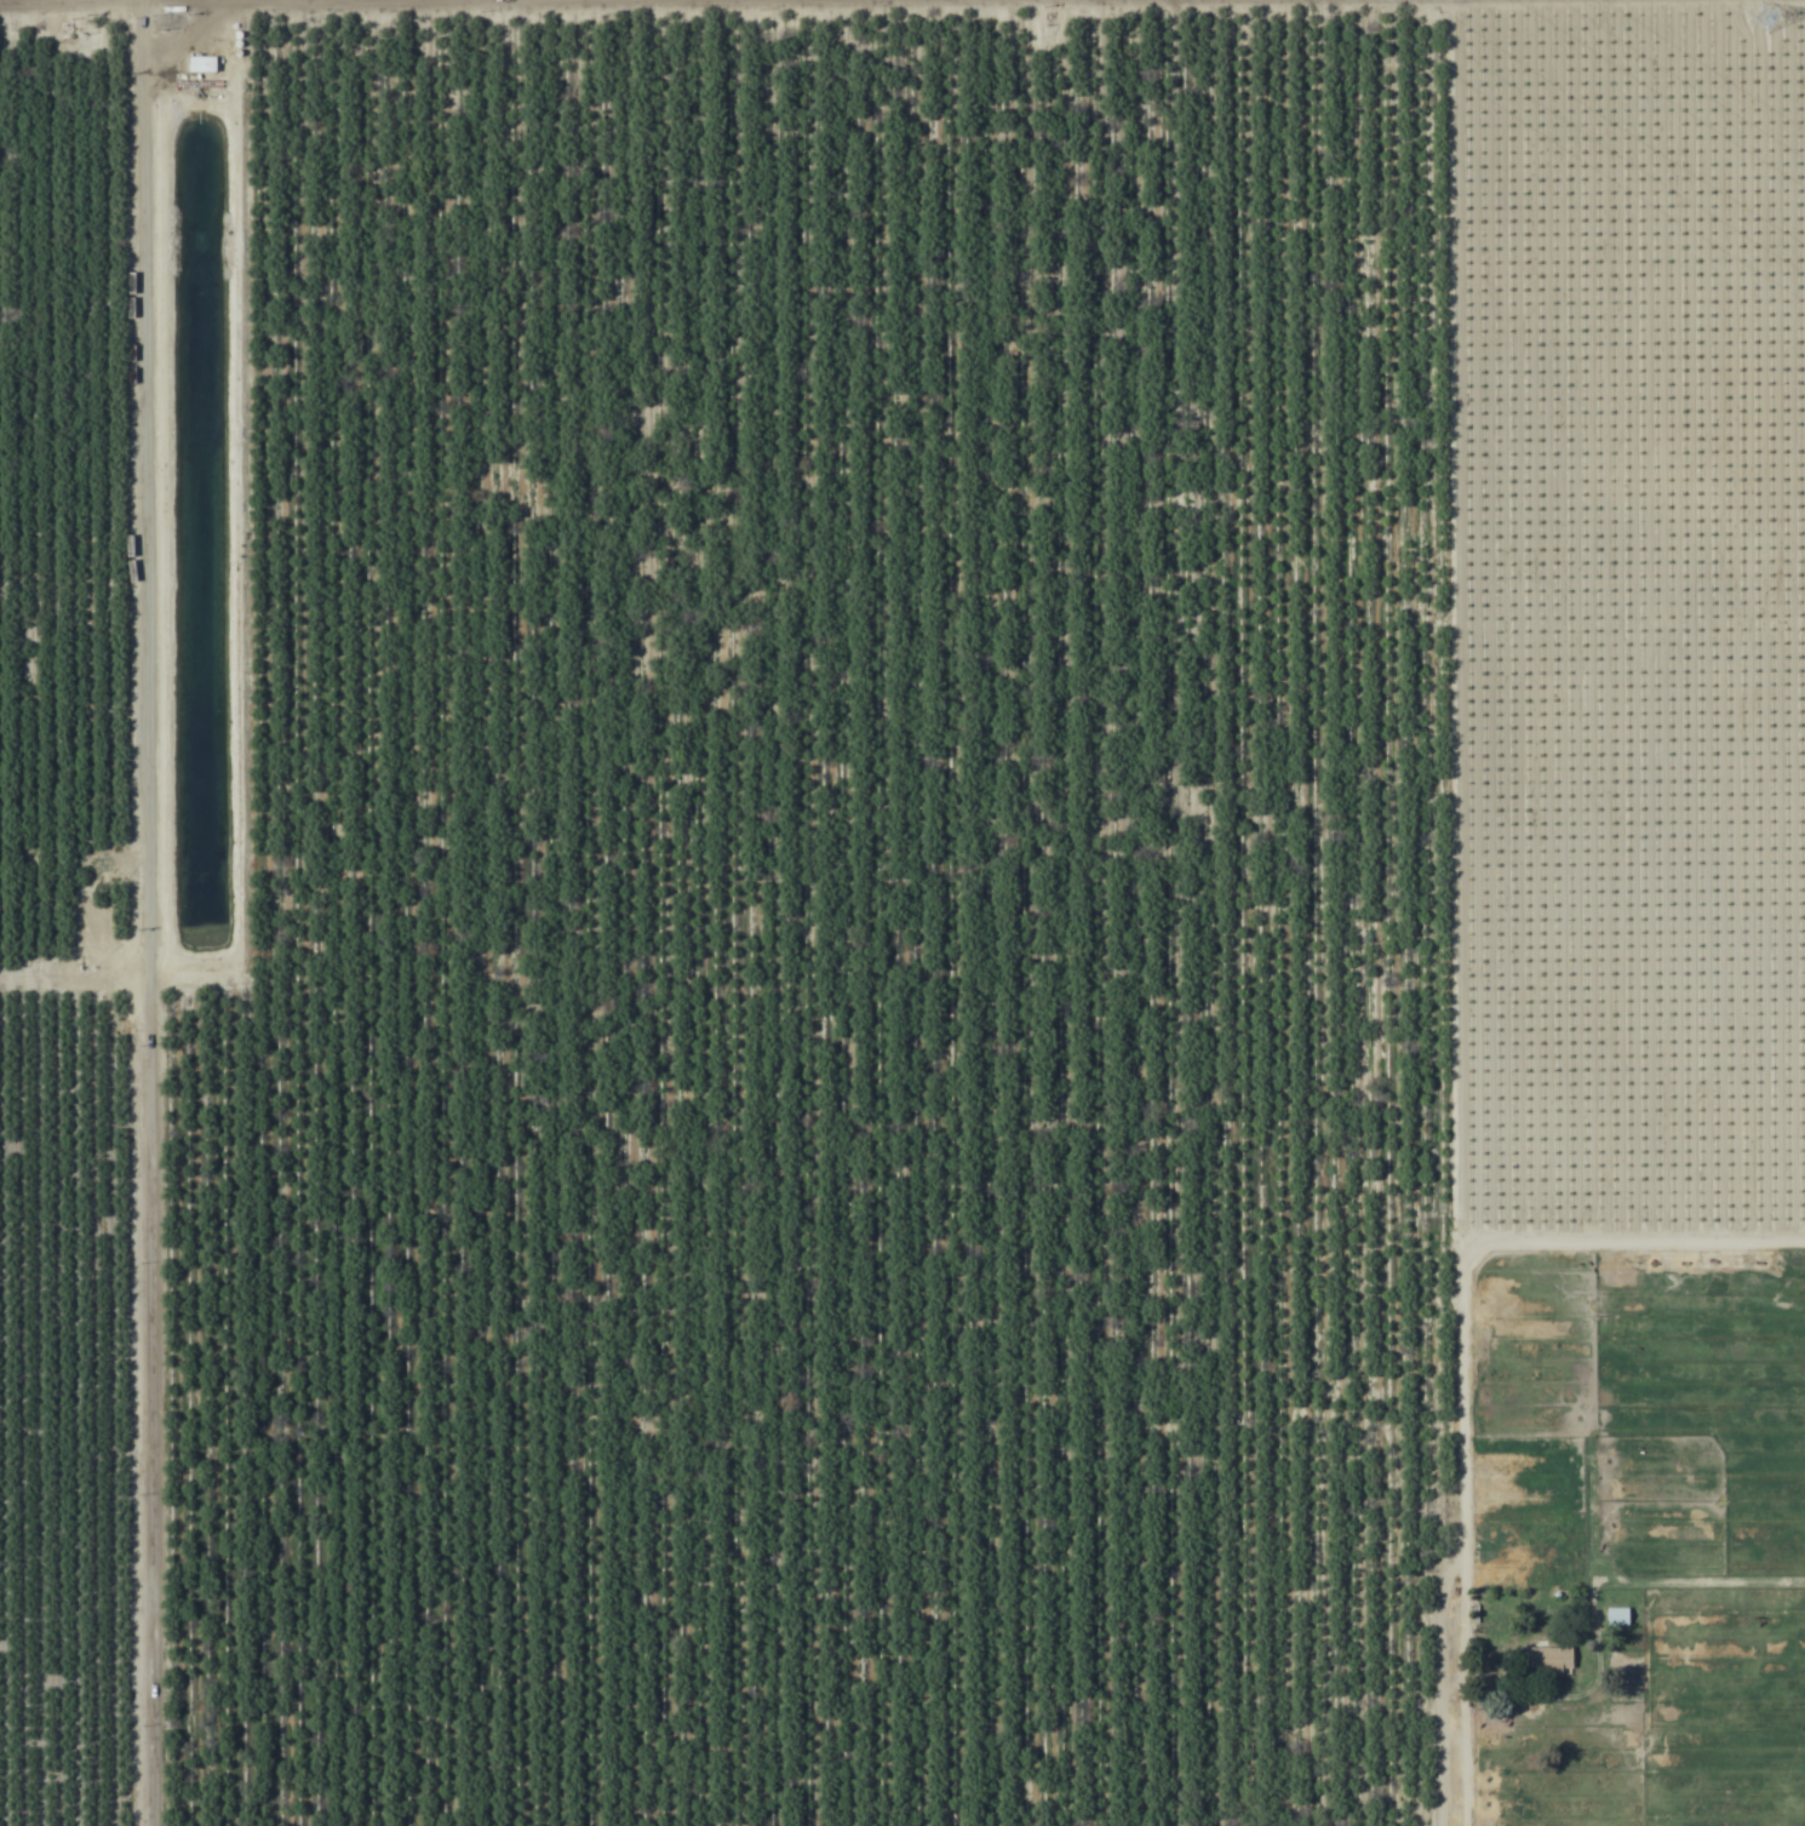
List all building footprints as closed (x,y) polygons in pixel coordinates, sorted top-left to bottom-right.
[(1605,1608),(1605,1626),(1629,1626),(1629,1609),(1605,1608)] [(1573,1675),(1573,1648),(1525,1648),(1525,1675),(1573,1675)]
